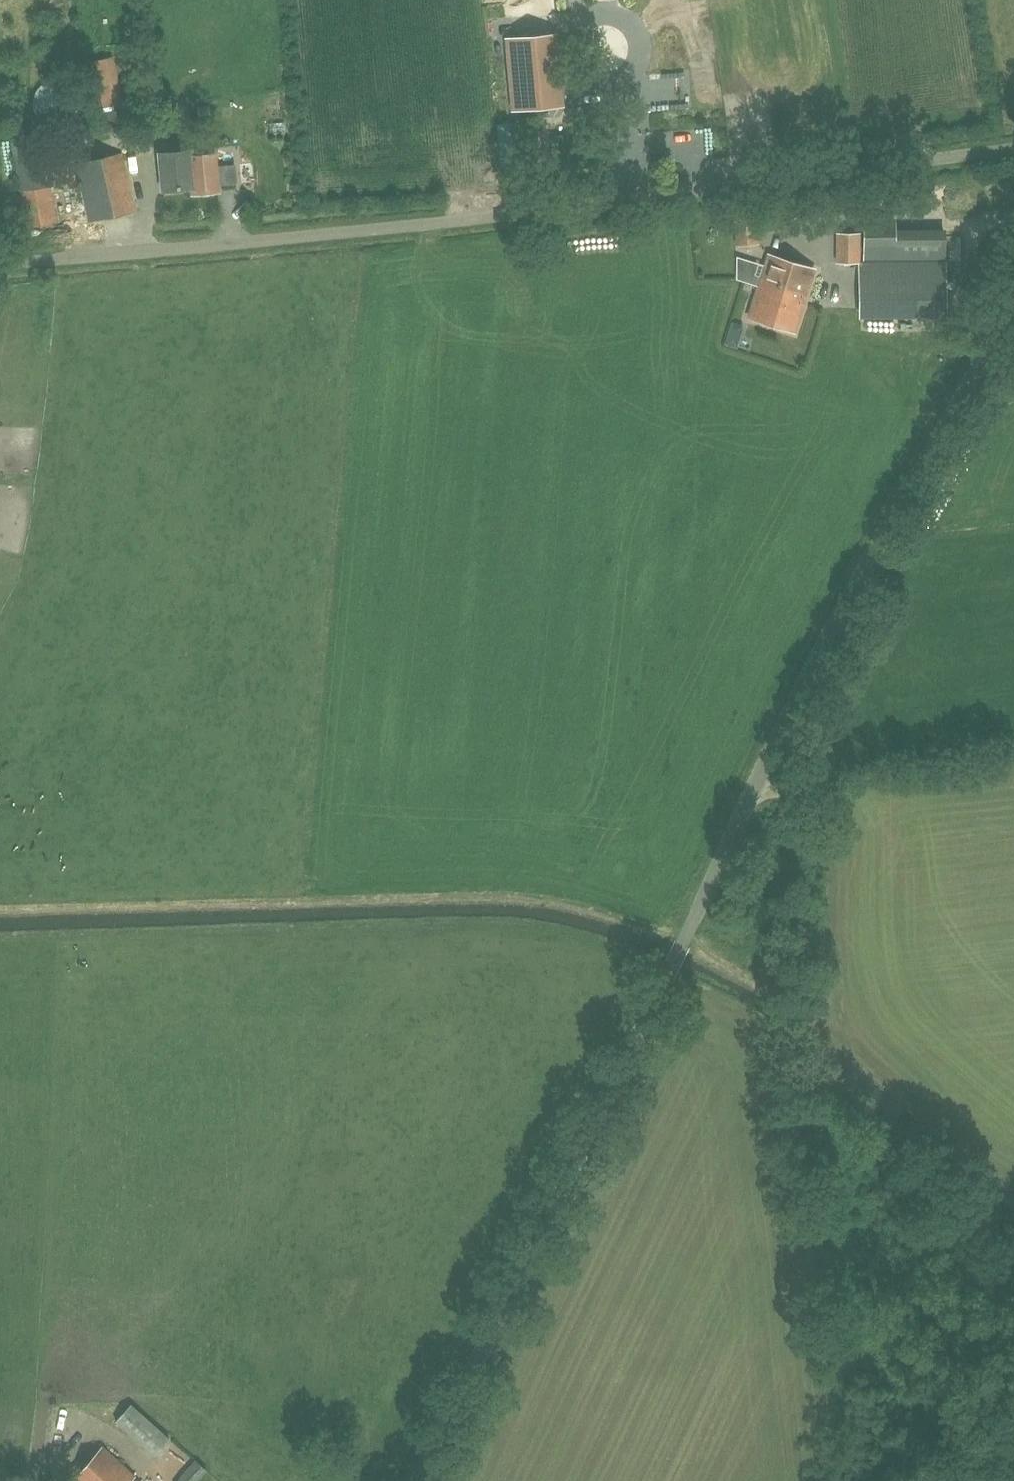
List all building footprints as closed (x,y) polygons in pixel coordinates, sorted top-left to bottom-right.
[(545,37),(507,40),(509,67),(513,109),(551,105),(547,63),(545,37)] [(87,102),(95,136),(134,126),(129,103),(124,104),(113,57),(90,63),(98,99),(87,102)] [(26,229),(56,224),(50,188),(45,189),(39,154),(44,153),(41,136),(11,141),(26,229)] [(163,191),(193,188),(193,194),(219,191),(215,155),(202,156),(202,151),(191,152),(191,151),(160,154),(163,191)] [(92,222),(138,212),(124,153),(79,163),(92,222)] [(737,245),(759,243),(756,211),(734,213),(737,245)] [(860,233),(836,233),(836,264),(861,264),(860,233)] [(946,262),(945,236),(864,236),(864,262),(946,262)] [(762,281),(806,295),(814,270),(770,256),(762,281)] [(794,333),(806,295),(762,281),(749,319),(794,333)] [(860,306),(860,323),(948,323),(948,306),(860,306)] [(115,1422),(154,1456),(170,1438),(131,1404),(115,1422)] [(136,1477),(102,1447),(72,1480),(132,1480),(136,1477)] [(174,1480),(198,1480),(208,1470),(195,1458),(174,1480)]
